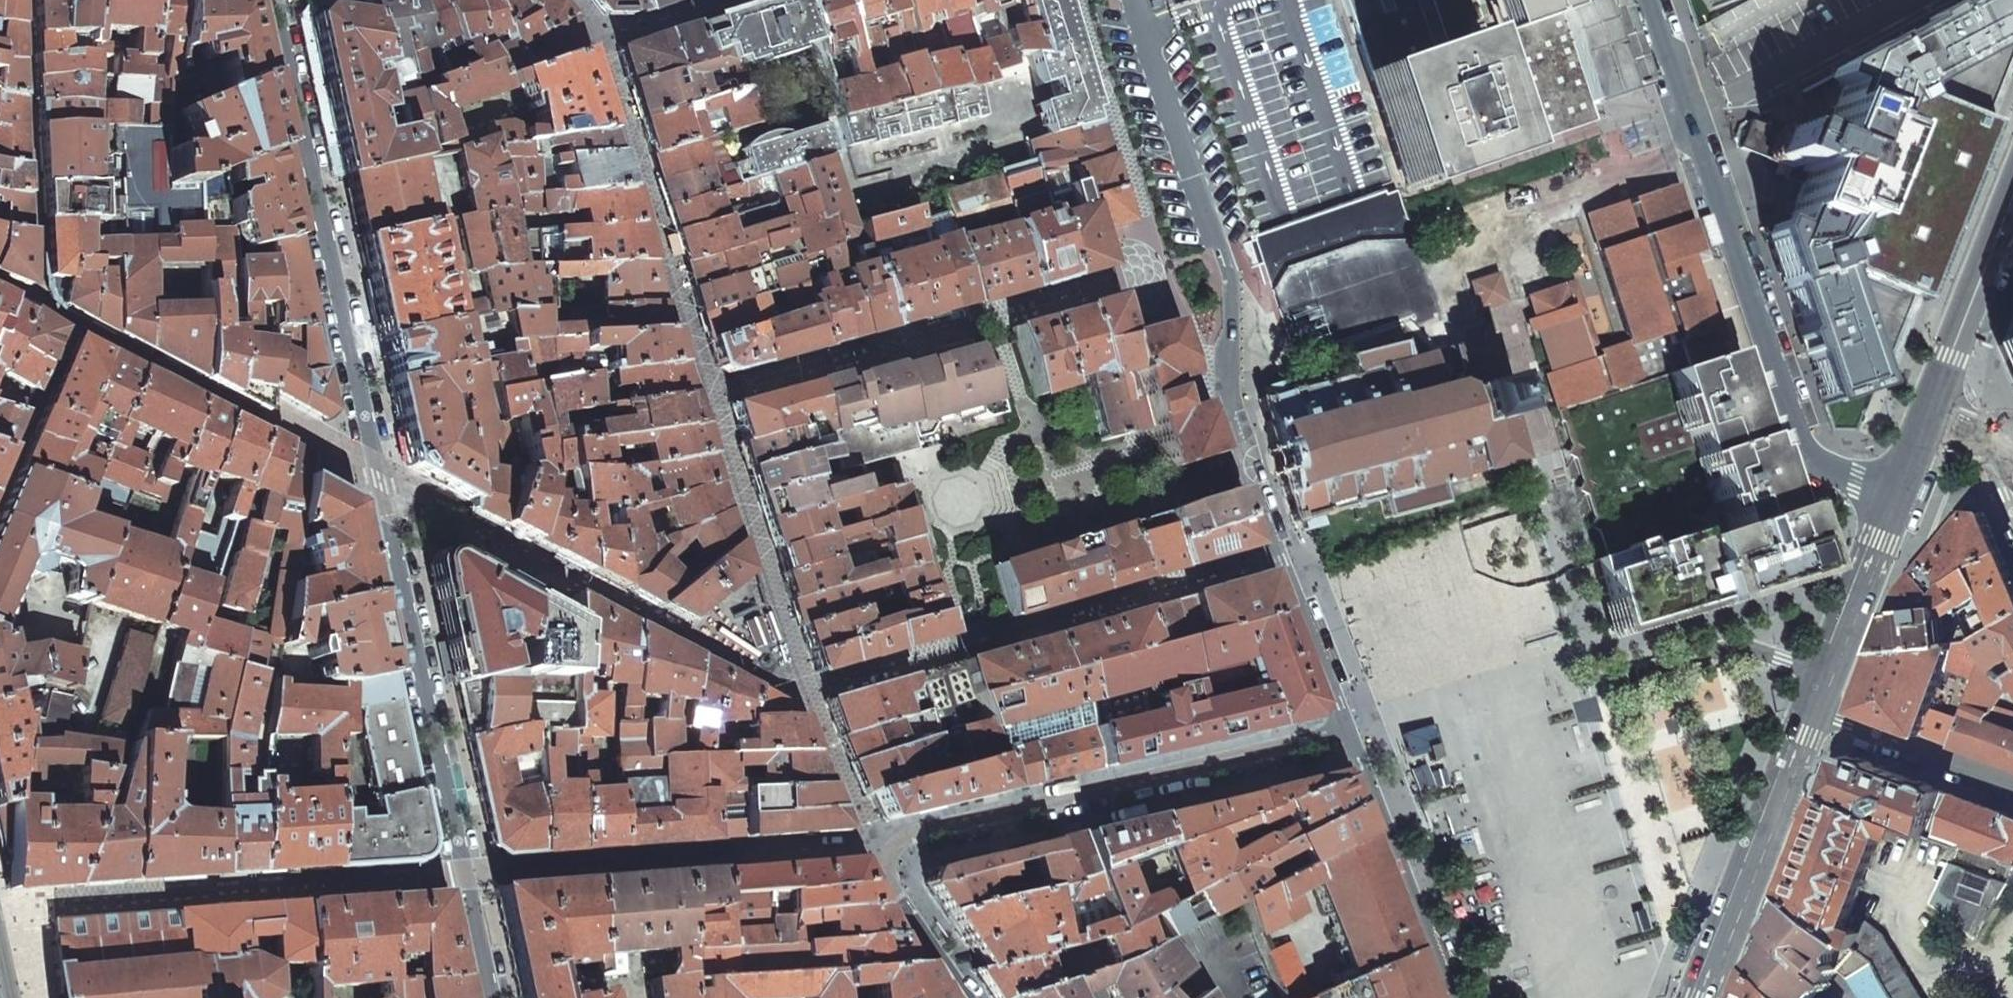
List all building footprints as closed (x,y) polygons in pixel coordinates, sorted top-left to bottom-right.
[(18,26),(16,0),(0,0),(0,24),(18,26)] [(35,34),(55,33),(57,0),(33,0),(33,1),(35,34)] [(89,0),(57,0),(55,33),(35,34),(36,47),(36,56),(75,52),(85,52),(89,0)] [(115,54),(114,77),(142,78),(149,78),(150,37),(152,0),(89,0),(85,52),(115,54)] [(150,37),(166,37),(165,80),(174,81),(180,0),(152,0),(150,37)] [(237,0),(180,0),(174,81),(218,69),(223,92),(224,93),(261,78),(253,40),(245,6),(237,0)] [(383,65),(386,77),(396,108),(397,112),(398,112),(403,130),(404,133),(411,131),(419,158),(456,152),(454,140),(433,147),(419,94),(437,89),(433,80),(445,75),(415,0),(361,0),(367,16),(383,65)] [(445,75),(466,66),(440,0),(415,0),(445,75)] [(471,0),(440,0),(466,66),(470,65),(472,70),(494,62),(481,39),(471,0)] [(496,0),(471,0),(481,39),(494,62),(501,78),(530,69),(524,56),(496,0)] [(537,37),(537,35),(569,15),(556,2),(535,0),(496,0),(524,56),(527,54),(522,45),(537,37)] [(600,9),(606,15),(619,14),(631,13),(640,10),(644,9),(641,0),(592,0),(600,9)] [(644,9),(646,12),(667,5),(682,0),(641,0),(644,9)] [(813,43),(799,0),(776,0),(744,10),(692,26),(703,57),(720,51),(724,66),(735,63),(736,67),(804,45),(813,43)] [(838,116),(874,109),(862,76),(854,50),(837,0),(799,0),(813,43),(838,116)] [(854,50),(862,47),(857,26),(862,24),(872,59),(877,61),(886,58),(866,0),(837,0),(854,50)] [(901,102),(927,95),(914,56),(894,61),(889,45),(897,43),(893,32),(904,29),(894,0),(866,0),(886,58),(889,67),(901,102)] [(914,56),(927,95),(957,88),(928,0),(894,0),(904,29),(914,56)] [(957,88),(975,85),(990,82),(987,73),(978,46),(972,25),(964,0),(928,0),(957,88)] [(972,25),(978,23),(974,18),(998,11),(995,0),(964,0),(972,25)] [(998,11),(1004,30),(1005,38),(1009,54),(1025,54),(1039,55),(1023,0),(995,0),(998,11)] [(1055,100),(1062,125),(1064,132),(1065,134),(1099,125),(1098,122),(1092,123),(1091,117),(1089,111),(1094,109),(1072,35),(1061,0),(1023,0),(1039,55),(1025,54),(1035,88),(1049,83),(1055,100)] [(1407,186),(1595,121),(1589,103),(1553,0),(1493,0),(1504,33),(1447,53),(1428,0),(1343,0),(1407,186)] [(1589,103),(1642,86),(1611,0),(1553,0),(1589,103)] [(1714,8),(1730,0),(1710,0),(1714,8)] [(2012,37),(2012,34),(1994,0),(1972,0),(1833,75),(1840,88),(1821,138),(1805,132),(1802,141),(1780,133),(1779,134),(1750,123),(1739,149),(1788,169),(1785,178),(1801,184),(1781,235),(1801,229),(1809,209),(1859,225),(1909,93),(2012,37)] [(335,137),(344,176),(413,160),(419,158),(411,131),(404,133),(403,130),(376,136),(372,114),(396,108),(386,77),(370,80),(369,75),(363,76),(361,70),(383,65),(367,16),(319,9),(309,20),(335,137)] [(530,69),(581,52),(570,16),(569,15),(537,35),(537,37),(542,47),(527,54),(524,56),(530,69)] [(20,61),(18,26),(0,24),(0,58),(20,61)] [(662,34),(617,50),(628,85),(692,68),(691,61),(703,57),(692,26),(668,34),(664,35),(662,34)] [(165,80),(166,37),(150,37),(149,78),(165,80)] [(1859,225),(1849,253),(1885,363),(1905,313),(1911,297),(1911,296),(1912,295),(1912,292),(1911,291),(1910,287),(1906,284),(1901,281),(1904,275),(1960,135),(1966,136),(1971,135),(1973,135),(1977,131),(2012,40),(2012,37),(1909,93),(1859,225)] [(1005,38),(978,46),(987,73),(1012,66),(1009,54),(1005,38)] [(724,66),(720,51),(703,57),(691,61),(692,68),(628,85),(635,107),(639,119),(639,120),(743,89),(736,67),(735,63),(724,66)] [(52,78),(75,75),(114,77),(115,54),(85,52),(75,52),(36,56),(37,70),(38,78),(52,78)] [(454,140),(456,152),(464,149),(461,136),(454,138),(446,110),(510,89),(521,83),(528,105),(527,106),(529,112),(533,111),(537,133),(523,133),(523,129),(519,129),(506,124),(487,127),(488,140),(487,141),(489,146),(606,131),(593,89),(581,52),(530,69),(501,78),(494,62),(472,70),(470,65),(466,66),(445,75),(433,80),(437,89),(419,94),(433,147),(454,140)] [(0,58),(0,95),(21,98),(20,62),(20,61),(0,58)] [(862,76),(874,109),(901,102),(889,67),(862,76)] [(203,84),(209,98),(223,92),(218,69),(174,81),(165,80),(165,92),(181,91),(181,92),(203,84)] [(114,77),(75,75),(52,78),(38,78),(39,92),(40,102),(65,101),(138,104),(142,78),(114,77)] [(165,80),(149,78),(142,78),(138,104),(143,104),(164,104),(165,92),(165,80)] [(227,168),(276,149),(268,111),(261,78),(224,93),(223,92),(209,98),(175,113),(184,136),(177,138),(181,146),(188,143),(192,151),(166,153),(167,184),(198,182),(198,180),(227,169),(227,168)] [(874,109),(838,116),(835,117),(844,148),(869,142),(871,146),(934,130),(934,127),(948,124),(949,127),(984,118),(979,93),(977,94),(975,85),(957,88),(927,95),(901,102),(874,109)] [(743,89),(639,120),(646,142),(649,154),(695,141),(698,140),(691,116),(701,113),(703,117),(708,116),(707,111),(718,108),(726,132),(754,123),(743,89)] [(0,95),(0,163),(25,166),(22,99),(20,99),(21,98),(0,95)] [(1062,125),(1055,100),(1035,106),(1042,131),(1044,138),(1064,132),(1062,125)] [(95,128),(108,128),(143,128),(143,104),(138,104),(65,101),(40,102),(40,117),(41,127),(95,128)] [(143,104),(143,128),(165,128),(167,128),(165,104),(164,104),(143,104)] [(799,166),(825,159),(825,158),(834,155),(823,124),(739,151),(742,160),(729,165),(732,173),(735,186),(757,179),(771,175),(799,166)] [(1048,155),(1105,144),(1102,136),(1099,125),(1065,134),(1044,140),(1048,155)] [(95,128),(41,127),(42,154),(43,170),(94,169),(95,153),(95,128)] [(143,128),(108,128),(109,153),(95,153),(94,169),(43,170),(44,185),(94,184),(120,183),(122,242),(122,260),(113,260),(116,332),(153,352),(204,379),(207,333),(204,306),(151,307),(149,307),(147,263),(202,263),(199,199),(198,182),(167,184),(166,153),(165,128),(143,128)] [(108,128),(95,128),(95,153),(109,153),(108,128)] [(606,131),(489,146),(493,160),(614,155),(610,143),(606,131)] [(729,165),(719,134),(698,140),(695,141),(703,167),(718,163),(722,176),(732,173),(729,165)] [(463,189),(469,215),(480,213),(507,207),(504,196),(493,160),(489,146),(487,141),(464,149),(456,152),(461,178),(458,178),(461,190),(463,189)] [(695,141),(649,154),(655,173),(658,182),(703,167),(695,141)] [(1032,161),(1037,176),(1073,169),(1110,161),(1108,153),(1105,144),(1048,155),(1032,159),(1032,161)] [(276,149),(227,168),(227,169),(227,178),(228,186),(247,182),(249,193),(238,196),(234,200),(229,200),(231,227),(241,226),(247,247),(269,243),(296,237),(287,195),(276,149)] [(493,160),(504,196),(516,195),(551,194),(552,167),(565,166),(569,180),(556,181),(556,194),(626,190),(619,171),(614,155),(493,160)] [(850,232),(825,159),(799,166),(807,191),(817,220),(828,217),(836,241),(846,238),(850,232)] [(345,182),(357,240),(448,220),(446,212),(435,214),(434,213),(424,215),(417,182),(418,182),(413,160),(344,176),(345,182)] [(998,177),(1034,288),(1056,281),(1068,278),(1037,176),(1032,161),(996,171),(998,177)] [(1110,161),(1073,169),(1091,234),(1095,232),(1129,223),(1113,171),(1110,161)] [(27,195),(25,166),(0,163),(0,191),(27,195)] [(666,208),(735,186),(732,173),(722,176),(718,163),(703,167),(658,182),(664,200),(666,208)] [(771,175),(778,200),(807,191),(799,166),(771,175)] [(1037,176),(1068,278),(1106,268),(1101,250),(1095,232),(1091,234),(1073,169),(1037,176)] [(998,177),(941,195),(947,214),(953,234),(975,302),(976,304),(1009,295),(1034,288),(998,177)] [(227,178),(198,180),(198,182),(199,199),(229,196),(228,186),(227,178)] [(735,186),(666,208),(672,226),(674,232),(723,217),(717,199),(730,200),(746,198),(744,195),(760,188),(757,179),(735,186)] [(122,260),(122,242),(120,183),(94,184),(44,185),(43,184),(45,209),(45,221),(46,221),(49,277),(72,280),(73,261),(99,261),(113,260),(122,260)] [(1555,405),(1562,409),(1665,375),(1720,357),(1716,344),(1696,285),(1687,257),(1694,243),(1678,196),(1664,189),(1629,200),(1631,205),(1623,208),(1621,203),(1597,211),(1590,225),(1630,347),(1628,348),(1620,344),(1596,352),(1595,352),(1597,358),(1589,360),(1571,306),(1533,319),(1527,321),(1531,333),(1537,331),(1551,373),(1547,380),(1555,405)] [(513,229),(508,206),(507,207),(480,213),(493,268),(515,266),(571,265),(580,264),(593,264),(601,263),(651,261),(642,224),(633,190),(626,190),(556,194),(551,194),(516,195),(521,210),(542,213),(542,215),(567,213),(583,209),(587,226),(513,229)] [(27,195),(0,191),(0,274),(5,276),(28,286),(27,195)] [(680,252),(683,262),(817,220),(807,191),(778,200),(785,220),(769,225),(762,205),(723,217),(674,232),(680,252)] [(199,199),(202,263),(203,286),(235,284),(233,263),(231,227),(229,200),(229,196),(199,199)] [(866,241),(893,327),(919,320),(946,312),(926,243),(919,222),(916,209),(861,223),(866,241)] [(1859,225),(1809,209),(1801,229),(1781,235),(1767,240),(1781,280),(1813,373),(1824,406),(1891,383),(1885,363),(1849,253),(1859,225)] [(365,275),(379,337),(454,321),(498,311),(505,311),(526,310),(515,266),(493,268),(480,213),(469,215),(456,218),(468,270),(473,273),(480,272),(486,298),(447,307),(433,237),(440,235),(442,231),(453,228),(451,219),(448,220),(357,240),(365,275)] [(926,243),(953,234),(947,214),(919,222),(926,243)] [(817,220),(683,262),(688,280),(691,289),(796,257),(801,275),(823,268),(817,251),(836,243),(836,241),(828,217),(817,220)] [(926,243),(946,310),(965,305),(975,302),(953,234),(926,243)] [(270,261),(274,304),(274,326),(297,326),(315,324),(306,281),(299,252),(296,237),(269,243),(270,261)] [(848,279),(866,335),(871,333),(893,327),(866,241),(855,243),(858,255),(866,264),(845,270),(848,279)] [(823,268),(824,273),(844,267),(836,243),(817,251),(823,268)] [(697,306),(699,314),(758,295),(751,275),(758,273),(766,271),(771,285),(780,283),(781,287),(803,280),(801,275),(796,257),(691,289),(697,306)] [(116,332),(113,260),(99,261),(91,319),(105,327),(116,332)] [(73,261),(72,280),(63,305),(79,313),(91,319),(99,261),(73,261)] [(274,304),(270,261),(233,263),(235,284),(236,304),(249,304),(274,304)] [(515,266),(526,310),(544,309),(564,309),(563,301),(564,301),(564,286),(553,286),(553,278),(594,275),(601,275),(603,307),(662,304),(657,282),(651,261),(601,263),(593,264),(580,264),(571,265),(515,266)] [(803,280),(807,292),(812,290),(814,295),(820,293),(818,285),(817,285),(817,284),(817,283),(818,283),(817,282),(817,281),(818,280),(818,276),(824,274),(824,273),(823,268),(801,275),(803,280)] [(812,308),(824,346),(835,343),(844,341),(830,296),(824,274),(818,276),(818,280),(818,281),(817,281),(817,282),(818,283),(817,283),(817,284),(817,285),(818,285),(820,293),(814,295),(812,290),(807,292),(812,308)] [(1470,284),(1473,292),(1498,284),(1495,276),(1470,284)] [(49,277),(63,305),(72,280),(49,277)] [(830,296),(844,341),(855,338),(866,335),(848,279),(841,281),(844,292),(830,296)] [(705,332),(708,342),(748,329),(812,308),(807,292),(803,280),(781,287),(787,307),(765,314),(758,295),(699,314),(705,332)] [(1696,285),(1716,344),(1726,341),(1706,281),(1696,285)] [(1526,298),(1533,319),(1571,306),(1589,360),(1597,358),(1595,352),(1596,352),(1572,282),(1526,298)] [(237,342),(236,304),(235,284),(203,286),(204,306),(207,333),(204,379),(222,389),(233,394),(237,342)] [(1479,310),(1504,301),(1498,284),(1473,292),(1479,310)] [(10,299),(0,294),(0,327),(10,299)] [(10,299),(0,327),(0,371),(34,389),(36,390),(49,361),(16,345),(32,311),(23,306),(10,299)] [(1084,308),(1123,433),(1155,423),(1126,336),(1128,336),(1120,312),(1116,299),(1096,305),(1084,308)] [(267,389),(275,341),(252,340),(249,304),(236,304),(237,342),(233,394),(252,405),(264,412),(268,389),(267,389)] [(249,304),(252,340),(275,341),(274,326),(274,304),(249,304)] [(578,308),(579,337),(669,332),(666,317),(662,304),(603,307),(578,308)] [(812,308),(748,329),(759,364),(793,355),(824,346),(812,308)] [(1123,433),(1084,308),(1062,314),(1046,318),(1068,380),(1080,377),(1099,441),(1123,433)] [(508,327),(512,341),(516,341),(531,340),(544,339),(544,309),(526,310),(505,311),(508,327)] [(1999,346),(2012,379),(2012,310),(1999,346)] [(49,361),(61,330),(51,324),(32,311),(16,345),(49,361)] [(454,321),(457,337),(508,327),(505,311),(498,311),(454,321)] [(1014,327),(1036,398),(1056,392),(1070,387),(1068,380),(1046,318),(1027,324),(1014,327)] [(385,365),(388,382),(443,369),(486,367),(492,388),(493,393),(524,386),(524,384),(521,365),(516,341),(512,341),(507,345),(510,356),(467,364),(463,350),(462,349),(460,349),(457,337),(454,321),(379,337),(385,365)] [(1155,423),(1169,467),(1222,451),(1204,406),(1191,411),(1193,417),(1184,420),(1179,409),(1175,395),(1170,382),(1192,373),(1173,323),(1128,336),(1126,336),(1155,423)] [(275,341),(267,389),(268,389),(322,420),(334,412),(324,363),(315,324),(297,326),(274,326),(275,341)] [(759,364),(748,329),(708,342),(716,366),(729,373),(747,368),(759,364)] [(610,372),(679,364),(674,346),(669,332),(579,337),(548,339),(551,363),(556,378),(556,379),(569,377),(595,374),(610,372)] [(535,364),(536,366),(551,363),(548,339),(544,339),(531,340),(535,364)] [(938,417),(972,408),(975,417),(981,421),(997,416),(985,373),(986,373),(989,370),(990,369),(990,364),(989,363),(987,362),(986,361),(978,364),(971,339),(922,353),(894,361),(912,424),(938,417)] [(1488,339),(1407,362),(1402,342),(1343,357),(1348,377),(1286,394),(1283,382),(1264,387),(1266,397),(1258,400),(1266,428),(1265,428),(1270,449),(1268,449),(1276,476),(1278,476),(1283,496),(1284,496),(1293,525),(1299,524),(1299,522),(1300,521),(1303,532),(1322,527),(1319,516),(1381,499),(1386,518),(1443,503),(1437,483),(1446,481),(1447,486),(1468,480),(1467,475),(1522,459),(1488,339)] [(57,378),(44,410),(33,436),(63,448),(72,429),(104,356),(73,340),(57,378)] [(516,341),(521,365),(535,364),(531,340),(516,341)] [(1614,632),(1805,575),(1799,558),(1772,475),(1764,453),(1760,454),(1740,396),(1727,355),(1720,357),(1665,375),(1698,474),(1703,473),(1710,492),(1714,506),(1719,505),(1728,533),(1693,545),(1690,536),(1606,557),(1593,560),(1612,630),(1614,632)] [(104,356),(72,429),(90,437),(86,445),(103,453),(137,372),(124,366),(104,356)] [(846,374),(814,383),(818,398),(822,419),(831,446),(834,457),(838,473),(920,449),(917,438),(912,424),(894,361),(886,363),(846,374)] [(569,377),(573,410),(607,406),(689,395),(684,378),(679,364),(610,372),(612,388),(597,392),(595,374),(569,377)] [(469,501),(470,510),(489,520),(501,527),(516,482),(514,471),(511,462),(503,430),(501,422),(494,423),(494,433),(494,439),(499,457),(504,463),(505,474),(481,469),(480,460),(480,446),(485,446),(475,392),(492,388),(486,367),(443,369),(450,400),(469,501)] [(399,429),(407,467),(469,501),(450,400),(443,369),(388,382),(399,429)] [(174,465),(196,402),(171,390),(137,372),(103,453),(84,497),(121,510),(131,490),(161,502),(174,465)] [(1698,474),(1665,375),(1562,409),(1564,415),(1561,421),(1606,557),(1690,536),(1680,507),(1683,501),(1710,492),(1703,473),(1698,474)] [(539,383),(550,446),(567,444),(699,425),(694,409),(689,395),(607,406),(608,414),(622,413),(623,421),(560,430),(555,415),(573,412),(573,410),(569,377),(556,379),(556,378),(539,382),(539,383)] [(524,386),(535,447),(550,447),(550,446),(539,383),(524,384),(524,386)] [(769,395),(730,406),(741,441),(793,427),(790,417),(810,411),(813,422),(822,419),(818,398),(814,383),(769,395)] [(516,482),(501,527),(517,535),(529,541),(539,495),(540,483),(535,447),(524,386),(493,393),(500,420),(518,417),(527,469),(514,471),(516,482)] [(485,446),(487,458),(480,460),(481,469),(505,474),(504,463),(499,457),(494,439),(494,433),(494,423),(501,422),(500,420),(493,393),(492,388),(475,392),(485,446)] [(0,393),(0,406),(24,412),(29,401),(0,393)] [(144,540),(123,534),(114,530),(90,600),(123,613),(157,625),(188,529),(206,476),(226,417),(212,410),(204,406),(196,402),(174,465),(181,468),(190,473),(166,547),(144,540)] [(6,449),(8,450),(24,412),(0,406),(0,447),(6,449)] [(142,711),(133,737),(183,740),(197,740),(218,740),(235,664),(190,650),(199,620),(242,490),(260,434),(244,426),(226,417),(206,476),(230,485),(224,503),(220,502),(219,506),(223,508),(212,537),(195,531),(188,529),(157,625),(179,633),(175,652),(160,713),(142,711)] [(938,417),(912,424),(917,438),(931,434),(939,421),(938,417)] [(567,444),(573,471),(607,473),(604,447),(611,449),(642,445),(645,453),(626,457),(627,463),(623,464),(624,470),(709,454),(703,439),(699,425),(567,444)] [(745,459),(748,469),(801,454),(793,427),(741,441),(739,442),(745,459)] [(503,430),(511,462),(517,461),(512,428),(503,430)] [(18,473),(84,497),(103,453),(86,445),(90,437),(72,429),(63,448),(33,436),(25,456),(18,473)] [(236,553),(220,607),(241,612),(247,613),(285,443),(270,436),(261,431),(260,434),(242,490),(249,493),(246,502),(248,503),(243,521),(245,522),(239,553),(236,553)] [(306,474),(309,456),(294,449),(285,443),(247,613),(235,664),(276,676),(280,646),(285,616),(290,585),(297,538),(306,479),(306,474)] [(560,508),(554,554),(576,565),(591,573),(582,508),(573,471),(567,444),(550,446),(550,447),(555,473),(567,469),(566,478),(573,508),(560,508)] [(754,487),(757,495),(811,480),(813,479),(808,465),(834,457),(831,446),(801,454),(748,469),(754,487)] [(608,473),(615,511),(717,483),(712,466),(709,454),(624,470),(608,473)] [(582,508),(591,573),(611,583),(623,589),(615,511),(608,473),(607,473),(573,471),(582,508)] [(18,473),(0,515),(0,622),(22,571),(33,574),(34,578),(48,573),(45,568),(49,559),(60,562),(71,572),(61,640),(80,644),(82,636),(90,600),(114,530),(121,510),(84,497),(18,473)] [(290,585),(285,616),(374,595),(364,548),(356,511),(355,508),(353,505),(306,479),(297,538),(301,537),(310,580),(290,585)] [(763,513),(766,521),(825,504),(844,498),(863,492),(860,479),(815,492),(811,480),(757,495),(763,513)] [(852,505),(858,523),(908,509),(900,481),(863,492),(844,498),(846,506),(852,505)] [(615,511),(623,589),(627,591),(663,550),(656,541),(656,540),(644,543),(635,515),(664,507),(672,534),(726,510),(722,496),(717,483),(615,511)] [(1173,540),(1246,519),(1235,490),(1163,512),(1173,540)] [(539,495),(529,541),(543,548),(554,554),(560,508),(560,504),(559,496),(539,495)] [(772,539),(775,547),(827,532),(821,513),(827,512),(825,504),(766,521),(772,539)] [(884,539),(886,544),(916,535),(908,509),(858,523),(850,526),(852,531),(864,527),(870,529),(880,527),(884,539)] [(672,534),(656,541),(663,550),(627,591),(645,600),(656,606),(696,574),(736,541),(726,510),(672,534)] [(1183,567),(1173,540),(1163,512),(1127,523),(1145,579),(1168,572),(1183,567)] [(1937,549),(1903,589),(1894,613),(1946,606),(1946,608),(1962,599),(1952,582),(1999,549),(1983,513),(1969,512),(1937,549)] [(1246,519),(1173,540),(1183,567),(1224,556),(1256,547),(1246,519)] [(1145,579),(1127,523),(1084,536),(1100,591),(1110,589),(1145,579)] [(783,573),(836,558),(832,547),(828,532),(827,532),(775,547),(776,553),(780,565),(783,573)] [(891,562),(894,572),(925,563),(916,535),(886,544),(891,562)] [(862,536),(834,544),(832,547),(836,558),(876,547),(886,544),(884,539),(873,542),(873,540),(868,537),(862,536)] [(1100,591),(1084,536),(1042,549),(1059,603),(1100,591)] [(736,541),(696,574),(715,599),(746,574),(736,541)] [(841,574),(865,567),(878,563),(878,566),(891,562),(886,544),(876,547),(836,558),(841,574)] [(1042,549),(992,564),(1008,618),(1016,615),(1046,607),(1056,604),(1059,603),(1042,549)] [(1894,613),(1879,651),(1952,645),(1977,639),(2012,616),(2012,582),(2011,577),(1999,549),(1952,582),(1962,599),(1946,608),(1946,606),(1894,613)] [(443,631),(455,684),(501,672),(517,673),(519,597),(449,558),(446,556),(443,556),(439,556),(433,557),(430,560),(429,563),(429,569),(443,631)] [(836,558),(783,573),(781,574),(787,592),(790,601),(894,572),(891,562),(878,566),(878,563),(865,567),(841,574),(836,558)] [(796,620),(798,627),(801,627),(861,608),(893,599),(889,588),(898,585),(902,596),(932,587),(925,563),(894,572),(790,601),(796,620)] [(696,574),(656,606),(675,616),(687,622),(715,599),(696,574)] [(1210,590),(1141,610),(1152,649),(1281,613),(1266,574),(1210,590)] [(806,643),(809,652),(891,625),(941,611),(932,587),(902,596),(909,615),(891,618),(864,624),(861,608),(801,627),(806,643)] [(573,730),(575,764),(609,762),(607,749),(592,749),(592,754),(583,745),(583,737),(603,738),(604,684),(606,610),(595,605),(576,594),(573,627),(573,730)] [(274,689),(266,739),(255,873),(329,868),(336,737),(346,737),(347,712),(349,685),(392,673),(382,629),(374,595),(285,616),(280,646),(296,649),(301,619),(308,617),(322,680),(324,683),(338,684),(339,693),(274,689)] [(519,597),(517,673),(515,727),(533,723),(533,729),(573,730),(573,627),(553,615),(519,597)] [(634,696),(637,627),(624,620),(606,610),(604,684),(617,684),(617,717),(611,717),(611,722),(612,722),(633,722),(634,696)] [(1103,621),(1055,635),(1052,636),(1063,672),(1080,668),(1152,649),(1141,610),(1140,610),(1103,621)] [(909,646),(949,636),(941,611),(891,625),(898,649),(909,646)] [(190,650),(235,664),(247,613),(241,612),(235,631),(199,620),(190,650)] [(1212,742),(1311,718),(1318,706),(1281,613),(1152,649),(1080,668),(1103,767),(1212,742)] [(1977,639),(1985,663),(1990,671),(2012,658),(2012,660),(2012,616),(1977,639)] [(859,661),(898,649),(891,625),(809,652),(816,673),(859,661)] [(658,696),(657,715),(651,714),(650,721),(642,721),(642,758),(675,756),(675,724),(669,724),(669,718),(678,718),(678,728),(684,728),(695,657),(668,643),(661,639),(637,627),(634,696),(658,696)] [(126,633),(101,719),(123,725),(151,641),(126,633)] [(1015,646),(962,662),(973,696),(1063,672),(1052,636),(1015,646)] [(1857,707),(1855,711),(1856,711),(1905,729),(1953,746),(1963,721),(1932,709),(1948,667),(1979,679),(1985,663),(1977,639),(1952,645),(1879,651),(1868,679),(1857,707)] [(7,653),(7,652),(0,654),(0,700),(42,690),(42,680),(70,689),(78,655),(40,646),(7,653)] [(695,657),(684,728),(680,756),(708,755),(708,736),(710,723),(723,672),(716,668),(695,657)] [(902,711),(904,718),(929,710),(937,735),(956,729),(972,725),(985,721),(973,696),(962,662),(909,677),(912,687),(908,694),(898,698),(902,711)] [(2012,769),(2012,731),(1987,722),(1997,706),(2008,687),(2012,691),(2012,671),(1999,679),(1990,671),(1985,663),(1979,679),(1963,721),(1953,746),(2012,769)] [(274,689),(276,676),(235,664),(218,740),(216,815),(214,876),(237,874),(255,873),(266,739),(274,689)] [(1103,767),(1080,668),(1063,672),(973,696),(985,721),(1000,755),(1008,790),(1060,778),(1103,767)] [(501,672),(455,684),(462,717),(467,738),(515,727),(517,673),(501,672)] [(723,672),(710,723),(721,722),(749,720),(750,719),(756,689),(740,681),(723,672)] [(336,737),(329,868),(375,865),(413,862),(415,862),(420,859),(424,855),(427,851),(427,850),(428,848),(428,841),(426,830),(396,694),(392,673),(349,685),(347,712),(356,711),(355,723),(376,818),(355,819),(354,810),(345,764),(347,737),(346,737),(336,737)] [(825,701),(838,737),(904,718),(902,711),(898,698),(908,694),(912,687),(909,677),(892,682),(825,701)] [(3,786),(17,781),(30,777),(31,762),(56,764),(56,738),(61,738),(72,689),(70,689),(42,680),(42,690),(0,700),(0,787),(3,786)] [(750,719),(800,718),(800,717),(800,716),(800,715),(798,713),(796,710),(785,705),(773,698),(756,689),(750,719)] [(1987,722),(2012,731),(2012,711),(1997,706),(1987,722)] [(904,718),(838,737),(844,751),(849,762),(937,735),(929,710),(904,718)] [(800,718),(750,719),(749,720),(748,737),(727,738),(727,746),(718,746),(719,735),(721,735),(721,722),(710,723),(708,736),(708,755),(732,754),(813,750),(806,733),(800,718)] [(29,802),(30,777),(17,781),(17,792),(16,791),(15,802),(2,802),(3,786),(0,787),(0,841),(4,862),(6,862),(6,890),(70,886),(94,813),(123,725),(101,719),(95,739),(61,738),(56,738),(56,764),(75,765),(79,796),(65,795),(65,802),(70,802),(69,812),(53,812),(37,812),(37,803),(29,802)] [(675,756),(642,758),(642,721),(633,722),(612,722),(614,762),(619,848),(685,843),(746,838),(743,791),(734,792),(732,754),(708,755),(680,756),(675,756)] [(871,791),(1000,755),(985,721),(972,725),(956,729),(937,735),(849,762),(857,781),(864,796),(871,792),(871,791)] [(541,853),(533,729),(533,723),(515,727),(467,738),(480,799),(490,847),(502,856),(541,853)] [(1433,760),(1444,756),(1440,744),(1443,743),(1436,724),(1404,735),(1407,744),(1410,754),(1429,748),(1433,760)] [(580,851),(575,764),(573,730),(533,729),(541,853),(541,854),(565,852),(580,851)] [(131,744),(128,881),(173,878),(214,876),(216,815),(177,814),(169,811),(166,808),(164,805),(167,748),(170,745),(173,742),(177,741),(183,740),(133,737),(131,744)] [(94,813),(70,886),(106,883),(128,881),(131,744),(129,742),(110,812),(94,813)] [(743,791),(827,786),(821,769),(813,750),(732,754),(734,792),(743,791)] [(1000,755),(871,791),(871,792),(883,818),(886,819),(952,803),(1008,790),(1000,755)] [(1889,771),(1849,756),(1836,762),(1831,775),(1824,795),(1904,826),(1927,835),(1944,790),(1889,771)] [(619,848),(614,762),(609,762),(575,764),(580,851),(603,849),(619,848)] [(1286,785),(1254,793),(1258,811),(1261,810),(1282,802),(1345,776),(1340,773),(1286,785)] [(1345,776),(1282,802),(1287,812),(1293,824),(1270,837),(1276,849),(1357,806),(1354,798),(1345,776)] [(746,838),(796,835),(846,831),(827,786),(743,791),(746,838)] [(1927,835),(1962,848),(1937,902),(1982,938),(2004,898),(2006,898),(2012,886),(2012,816),(1990,807),(1944,790),(1927,835)] [(1214,802),(1156,816),(1165,848),(1166,847),(1181,885),(1157,894),(1160,896),(1165,908),(1276,849),(1270,837),(1261,836),(1228,855),(1208,871),(1200,850),(1256,825),(1254,819),(1252,813),(1258,811),(1254,793),(1214,802)] [(1805,843),(1785,893),(1857,948),(1864,930),(1849,924),(1884,832),(1899,838),(1904,826),(1824,795),(1805,843)] [(1256,825),(1287,812),(1282,802),(1261,810),(1263,816),(1254,819),(1256,825)] [(1745,806),(1736,803),(1730,820),(1734,822),(1739,823),(1745,806)] [(1306,867),(1368,834),(1364,824),(1357,806),(1276,849),(1165,908),(1161,911),(1174,937),(1241,901),(1306,867)] [(1258,811),(1252,813),(1254,819),(1263,816),(1261,810),(1258,811)] [(1120,864),(1165,848),(1156,816),(1129,823),(1083,834),(1093,874),(1120,864)] [(1054,853),(1070,885),(1093,874),(1083,834),(1074,836),(1052,841),(1054,853)] [(1368,834),(1306,867),(1311,881),(1346,969),(1327,978),(1331,988),(1332,987),(1413,951),(1393,899),(1368,834)] [(976,859),(930,870),(925,884),(926,886),(1010,864),(1032,859),(1054,853),(1052,841),(976,859)] [(1054,853),(1032,859),(1041,891),(1070,885),(1054,853)] [(777,866),(714,871),(716,894),(768,891),(870,884),(857,859),(777,866)] [(1010,864),(926,886),(931,893),(940,905),(945,913),(1002,899),(998,886),(989,888),(984,891),(982,883),(1005,877),(1005,873),(1012,872),(1010,864)] [(1136,905),(1120,864),(1093,874),(1116,932),(1143,919),(1161,911),(1165,908),(1160,896),(1157,894),(1141,900),(1140,903),(1136,905)] [(1306,867),(1241,901),(1256,937),(1301,914),(1292,892),(1311,881),(1306,867)] [(630,878),(588,881),(593,956),(621,953),(644,952),(665,950),(666,962),(673,962),(671,963),(670,964),(668,967),(668,969),(667,970),(667,971),(668,972),(669,974),(673,977),(685,976),(684,949),(768,944),(769,905),(767,905),(768,891),(716,894),(714,871),(630,878)] [(983,968),(1041,956),(1040,953),(1103,937),(1116,932),(1093,874),(1070,885),(1041,891),(1002,899),(945,913),(967,945),(983,968)] [(519,997),(602,997),(598,977),(596,978),(596,974),(591,973),(593,956),(588,881),(495,889),(517,989),(519,997)] [(769,905),(768,944),(789,942),(789,912),(881,905),(874,892),(870,884),(768,891),(767,905),(769,905)] [(411,895),(382,897),(387,966),(408,964),(407,959),(419,958),(420,974),(409,975),(408,971),(387,973),(387,982),(464,976),(446,893),(411,895)] [(1839,970),(1859,949),(1857,948),(1785,893),(1774,921),(1757,967),(1790,997),(1814,997),(1839,970)] [(341,900),(305,903),(306,964),(308,997),(315,997),(315,988),(381,983),(381,997),(468,997),(464,976),(387,982),(387,973),(387,966),(382,897),(341,900)] [(216,909),(183,911),(184,930),(186,955),(270,950),(272,964),(306,964),(305,903),(216,909)] [(881,905),(789,912),(789,942),(803,942),(803,925),(828,923),(830,940),(898,936),(889,920),(881,905)] [(90,918),(52,920),(55,940),(184,930),(183,911),(90,918)] [(1116,932),(1103,937),(1114,966),(1154,947),(1143,919),(1116,932)] [(1857,948),(1859,949),(1874,961),(1896,997),(1921,997),(1882,934),(1867,922),(1864,930),(1857,948)] [(184,930),(55,940),(61,997),(275,997),(272,964),(270,950),(186,955),(184,930)] [(768,944),(684,949),(685,976),(686,981),(732,978),(731,962),(832,955),(832,964),(820,965),(820,973),(832,972),(914,966),(905,949),(898,936),(830,940),(803,942),(789,942),(768,944)] [(1154,947),(1114,966),(1096,972),(1052,985),(1013,997),(1079,997),(1103,986),(1110,997),(1163,997),(1159,993),(1189,972),(1166,941),(1154,947)] [(1264,954),(1281,997),(1308,997),(1310,997),(1288,943),(1264,954)] [(1874,961),(1859,949),(1839,970),(1849,978),(1861,997),(1896,997),(1874,961)] [(644,952),(647,974),(668,972),(667,971),(667,970),(668,969),(668,967),(670,964),(671,963),(673,962),(666,962),(665,950),(644,952)] [(1332,987),(1336,997),(1429,997),(1425,985),(1413,951),(1332,987)] [(623,974),(621,953),(593,956),(591,973),(596,974),(596,978),(598,977),(623,974)] [(1063,971),(1048,975),(1052,985),(1096,972),(1090,954),(1061,962),(1063,971)] [(983,968),(973,972),(976,975),(979,980),(992,997),(1013,997),(1052,985),(1048,975),(1041,956),(983,968)] [(808,997),(843,997),(842,989),(873,986),(874,997),(944,997),(921,966),(914,966),(832,972),(820,973),(732,978),(686,981),(688,997),(806,997),(808,997)] [(1744,997),(1790,997),(1757,967),(1753,976),(1744,997)] [(652,997),(688,997),(686,981),(685,976),(673,977),(650,981),(652,997)] [(1308,997),(1336,997),(1332,987),(1331,988),(1310,997),(1308,997)]
